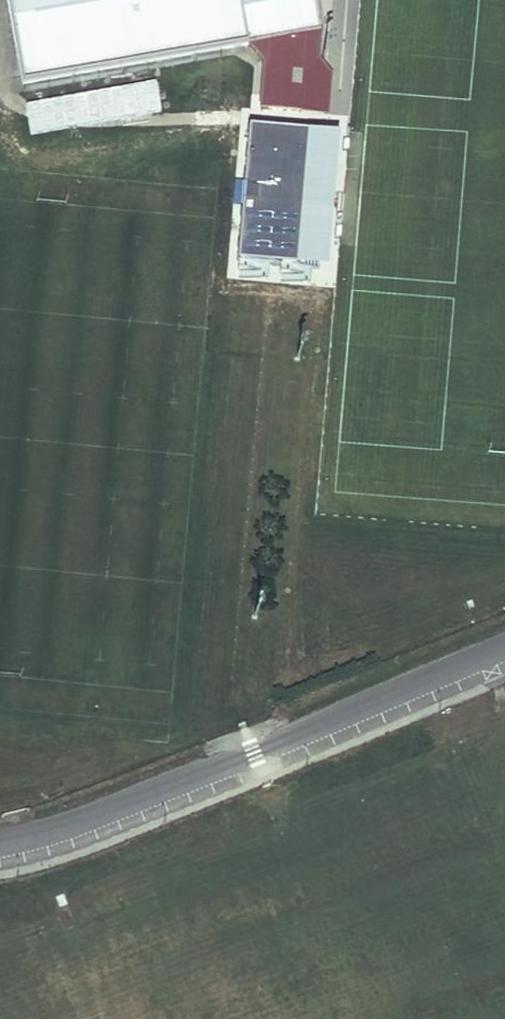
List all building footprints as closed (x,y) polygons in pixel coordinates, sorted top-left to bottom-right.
[(22,85),(249,44),(264,64),(261,109),(276,111),(295,112),(300,112),(314,101),(327,102),(330,75),(317,61),(318,48),(306,48),(297,36),(319,32),(313,0),(7,0),(22,85)] [(318,48),(319,32),(297,36),(306,48),(318,48)] [(158,74),(83,86),(87,111),(162,98),(158,74)] [(326,115),(327,102),(314,101),(300,112),(326,115)] [(276,111),(274,131),(294,132),(295,112),(276,111)] [(316,172),(317,159),(291,158),(294,132),(274,131),(264,250),(305,254),(308,218),(312,218),(313,203),(323,203),(326,173),(316,172)]
